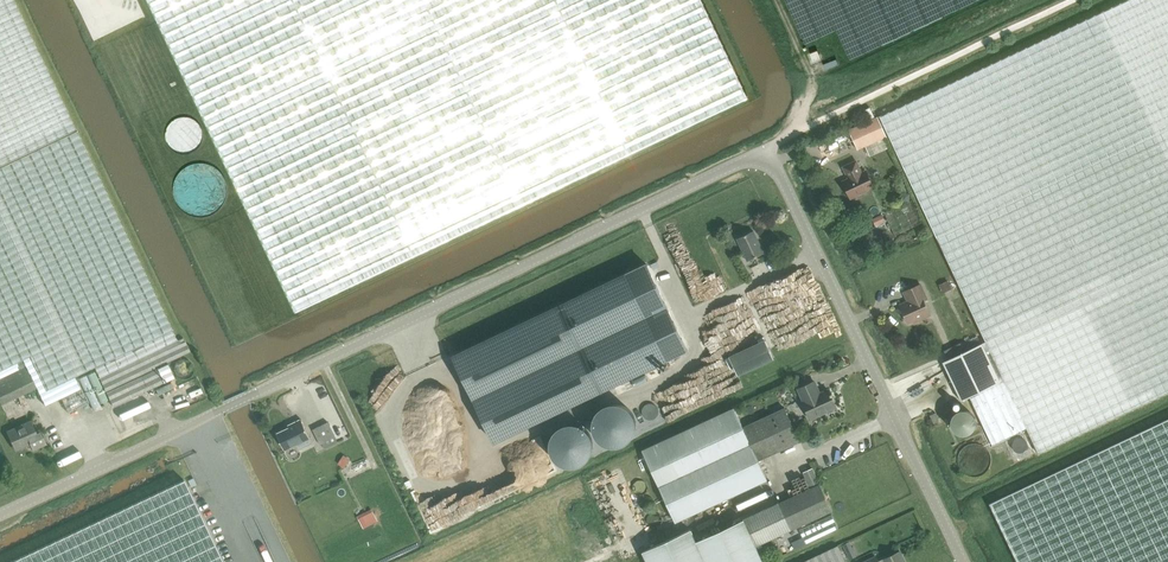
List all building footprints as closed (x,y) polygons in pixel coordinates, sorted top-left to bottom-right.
[(76,131),(13,0),(0,0),(0,168),(76,131)] [(295,310),(747,97),(699,0),(145,0),(295,310)] [(880,117),(937,239),(982,333),(986,342),(960,354),(943,362),(962,402),(970,398),(992,445),(1026,429),(1038,454),(1167,394),(1167,0),(1128,0),(880,117)] [(817,50),(810,53),(813,60),(820,57),(817,50)] [(838,64),(836,59),(822,64),(824,69),(838,64)] [(887,138),(878,118),(848,131),(856,151),(887,138)] [(190,352),(180,332),(86,133),(2,172),(99,378),(111,404),(109,405),(110,408),(164,383),(157,368),(167,363),(190,352)] [(833,139),(835,145),(845,142),(843,136),(833,139)] [(819,143),(810,147),(817,164),(835,156),(830,143),(820,147),(819,143)] [(856,161),(843,167),(849,179),(843,182),(851,199),(874,188),(866,171),(862,173),(856,161)] [(2,405),(36,388),(44,404),(83,386),(53,324),(0,212),(0,402),(2,405)] [(872,219),(874,226),(884,222),(881,215),(872,219)] [(748,261),(764,254),(754,231),(737,239),(748,261)] [(653,270),(660,267),(657,262),(651,265),(653,270)] [(560,305),(453,356),(494,442),(601,391),(602,393),(603,392),(602,391),(666,360),(625,274),(561,305),(560,303),(559,304),(560,305)] [(900,306),(908,323),(921,317),(922,319),(930,315),(924,301),(927,299),(920,285),(904,292),(908,302),(900,306)] [(730,356),(739,375),(774,359),(766,340),(730,356)] [(820,394),(819,393),(817,392),(816,392),(811,383),(798,389),(804,401),(803,402),(811,420),(837,408),(832,396),(833,396),(832,394),(831,394),(829,390),(820,394)] [(88,405),(96,402),(90,386),(83,388),(88,405)] [(68,414),(88,404),(81,390),(61,399),(68,414)] [(314,413),(321,411),(319,403),(312,405),(314,413)] [(785,408),(743,428),(734,408),(643,451),(676,522),(767,480),(759,461),(801,441),(785,408)] [(21,409),(4,414),(6,420),(23,415),(21,409)] [(137,411),(115,416),(118,426),(140,421),(137,411)] [(275,427),(294,421),(291,412),(272,419),(275,427)] [(930,416),(934,424),(940,421),(936,413),(930,416)] [(288,426),(289,428),(277,434),(285,450),(297,444),(299,449),(312,443),(301,419),(288,426)] [(990,504),(1018,561),(1167,561),(1167,419),(990,504)] [(39,430),(35,432),(30,422),(7,432),(16,451),(30,444),(33,450),(45,444),(39,430)] [(328,422),(313,430),(320,445),(322,444),(325,449),(338,443),(328,422)] [(336,463),(345,465),(348,455),(338,452),(336,463)] [(813,466),(803,469),(805,480),(815,478),(813,466)] [(0,555),(0,561),(222,561),(179,472),(0,555)] [(745,519),(696,542),(691,530),(643,552),(648,561),(763,561),(756,546),(832,511),(820,485),(745,519)] [(362,525),(376,518),(370,506),(356,512),(362,525)] [(850,542),(842,545),(845,551),(853,548),(850,542)] [(838,546),(804,561),(846,561),(838,546)] [(884,561),(904,561),(900,553),(901,552),(900,552),(883,560),(884,561)]
